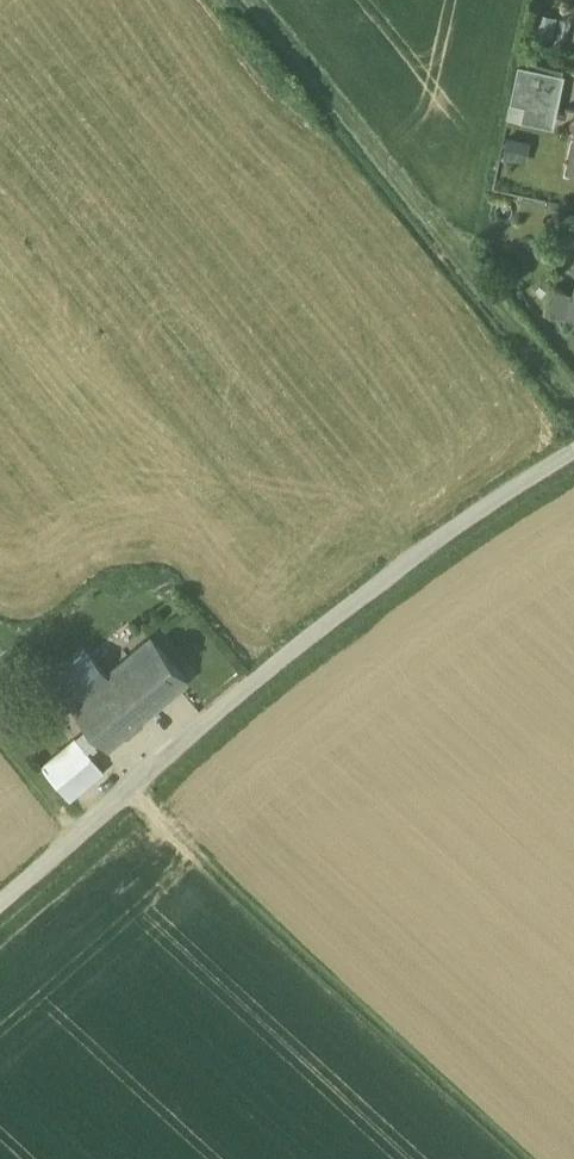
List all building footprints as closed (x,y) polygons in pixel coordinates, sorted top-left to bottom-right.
[(561,75),(520,67),(512,103),(553,112),(561,75)] [(530,158),(532,138),(507,135),(505,155),(530,158)] [(106,675),(103,678),(137,719),(167,693),(168,693),(169,692),(171,690),(173,689),(185,678),(151,638),(106,675)] [(106,675),(87,653),(55,679),(54,679),(53,680),(73,703),(103,678),(106,675)] [(137,719),(103,678),(73,703),(107,744),(137,719)] [(42,767),(69,800),(103,771),(76,739),(42,767)]
